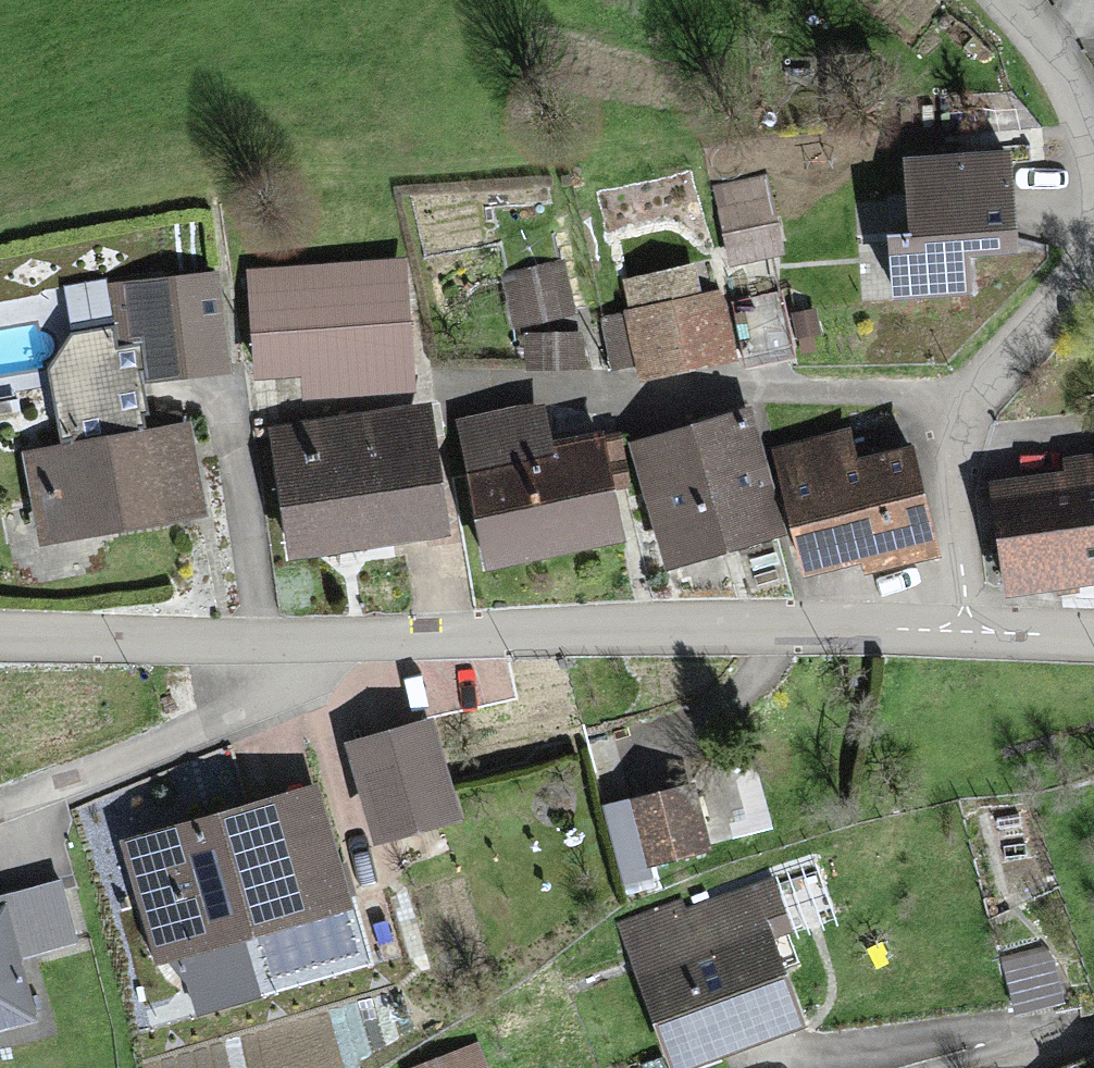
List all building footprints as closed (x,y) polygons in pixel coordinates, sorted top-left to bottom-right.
[(1015,137),(878,135),(876,261),(955,262),(956,233),(1014,234),(1015,137)] [(375,263),(236,268),(240,376),(312,373),(313,388),(379,386),(375,263)] [(550,279),(499,290),(510,339),(560,328),(550,279)] [(708,279),(613,288),(622,380),(716,371),(708,279)] [(208,307),(106,314),(111,387),(214,380),(208,307)] [(526,415),(447,431),(475,572),(598,548),(578,448),(534,457),(526,415)] [(415,422),(262,440),(275,555),(428,537),(415,422)] [(733,424),(620,458),(657,575),(769,540),(733,424)] [(183,437),(32,454),(42,540),(193,523),(183,437)] [(836,444),(765,464),(800,587),(916,554),(889,462),(845,475),(836,444)] [(1093,585),(1093,473),(1052,476),(1053,492),(987,497),(994,593),(1093,585)] [(431,724),(351,745),(376,836),(456,814),(431,724)] [(301,777),(118,823),(151,953),(334,906),(301,777)] [(704,847),(689,789),(608,809),(627,881),(648,875),(645,862),(704,847)] [(0,904),(0,1039),(35,1030),(17,967),(72,952),(54,889),(0,904)] [(670,1067),(680,1067),(784,1033),(754,943),(775,936),(761,894),(678,922),(676,915),(624,932),(670,1067)] [(1048,949),(1005,960),(1018,1011),(1061,1000),(1048,949)] [(470,1058),(442,1067),(474,1067),(470,1058)]
